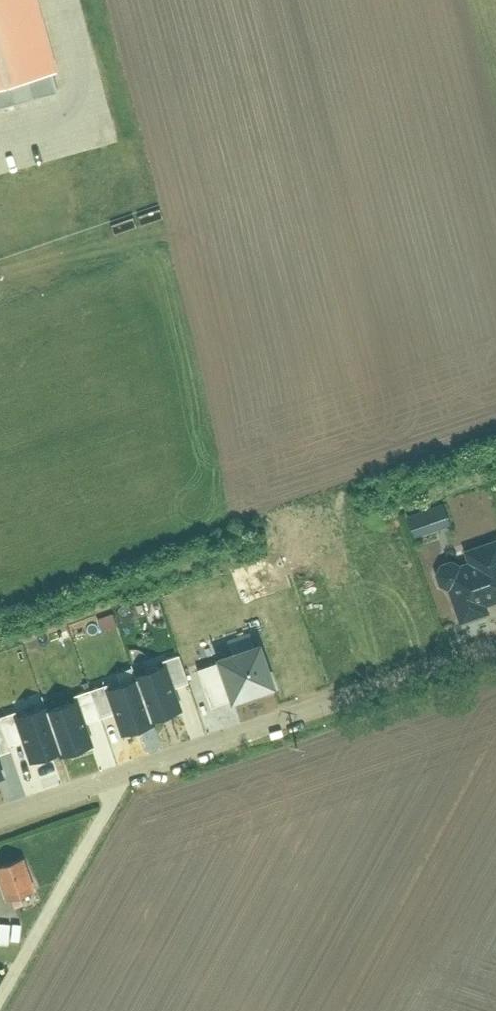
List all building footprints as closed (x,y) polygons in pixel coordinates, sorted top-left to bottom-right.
[(56,96),(51,78),(57,77),(37,0),(0,0),(0,111),(56,96)] [(414,539),(452,526),(444,503),(406,516),(414,539)] [(460,624),(488,614),(486,607),(495,604),(495,539),(463,552),(466,563),(460,565),(451,561),(440,566),(435,576),(438,588),(446,591),(460,624)] [(262,647),(213,664),(196,670),(209,707),(228,701),(230,706),(277,690),(262,647)] [(134,672),(151,718),(180,708),(174,689),(186,684),(177,657),(161,663),(134,672)] [(89,689),(100,719),(116,714),(123,733),(152,722),(151,718),(134,672),(132,667),(99,679),(101,685),(89,689)] [(59,751),(61,756),(91,745),(84,725),(100,719),(89,689),(72,695),(70,688),(41,698),(59,751)] [(0,718),(0,724),(8,745),(24,739),(32,761),(59,751),(41,698),(39,693),(7,704),(11,714),(0,718)] [(10,751),(8,745),(0,724),(0,754),(10,751)] [(0,865),(0,880),(6,898),(34,888),(23,857),(0,865)] [(0,927),(0,947),(11,948),(12,928),(0,927)]
